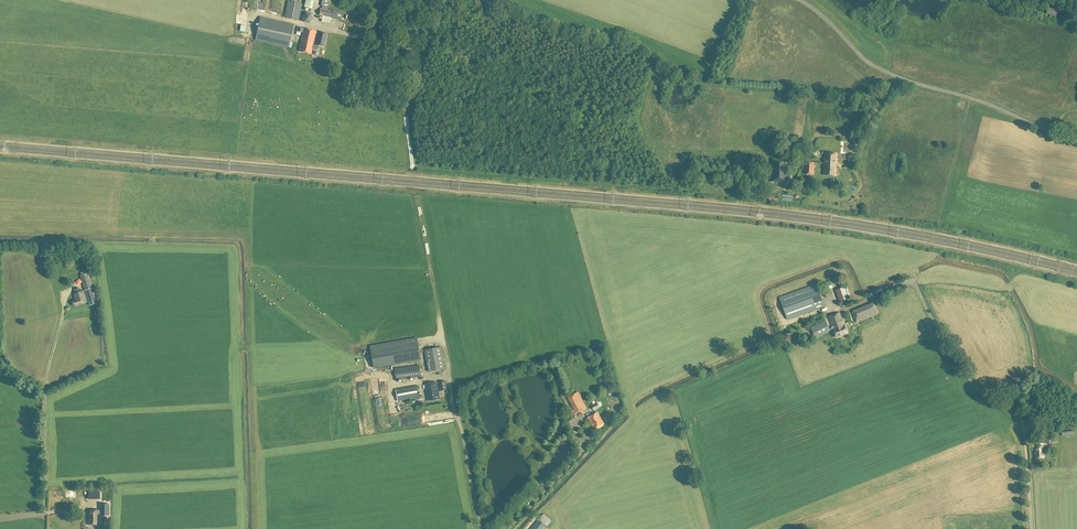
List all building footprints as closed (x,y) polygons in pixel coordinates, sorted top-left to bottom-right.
[(321,5),(322,6),(322,8),(321,8),(319,16),(322,16),(321,21),(330,23),(331,18),(340,19),(342,12),(327,9),(329,0),(322,0),(321,5)] [(303,4),(300,3),(289,1),(285,17),(299,20),(303,4)] [(1058,10),(1048,7),(1047,13),(1056,16),(1058,10)] [(301,13),(302,21),(310,21),(310,13),(301,13)] [(294,24),(260,16),(255,39),(289,47),(294,24)] [(313,45),(313,44),(316,30),(304,28),(299,51),(311,54),(313,49),(317,49),(318,45),(325,46),(327,33),(319,31),(316,45),(313,45)] [(824,153),(824,163),(837,164),(837,153),(824,153)] [(772,182),(782,182),(782,158),(772,158),(772,182)] [(814,174),(814,162),(805,162),(805,174),(814,174)] [(837,164),(824,163),(823,175),(836,175),(837,164)] [(84,290),(93,287),(88,273),(80,276),(84,290)] [(830,280),(824,283),(827,290),(833,287),(830,280)] [(817,284),(780,297),(787,319),(825,306),(817,284)] [(837,299),(844,298),(841,288),(835,289),(837,299)] [(97,303),(93,289),(85,292),(89,305),(97,303)] [(83,290),(74,293),(76,300),(73,301),(75,306),(87,302),(83,290)] [(875,303),(852,313),(856,323),(879,313),(875,303)] [(840,312),(829,316),(833,329),(831,330),(833,334),(835,333),(836,338),(848,333),(844,325),(840,312)] [(825,320),(811,328),(816,338),(831,330),(825,320)] [(421,359),(417,338),(371,346),(374,368),(421,359)] [(441,347),(425,350),(429,371),(445,369),(441,347)] [(419,365),(395,368),(396,380),(421,377),(419,365)] [(436,382),(426,384),(429,400),(439,398),(436,382)] [(418,385),(396,389),(398,401),(420,397),(418,385)] [(575,393),(568,397),(574,409),(571,411),(575,418),(585,413),(575,393)] [(396,404),(395,412),(407,412),(407,400),(401,400),(401,404),(396,404)] [(598,412),(588,417),(594,429),(604,424),(598,412)] [(1044,445),(1034,446),(1035,458),(1044,458),(1044,445)] [(536,485),(534,487),(537,490),(543,484),(540,481),(537,483),(538,484),(536,485)] [(99,511),(99,510),(88,510),(88,524),(99,524),(99,515),(109,515),(109,504),(101,504),(101,511),(99,511)] [(539,519),(530,528),(540,528),(545,524),(547,526),(552,521),(544,513),(539,519)]
